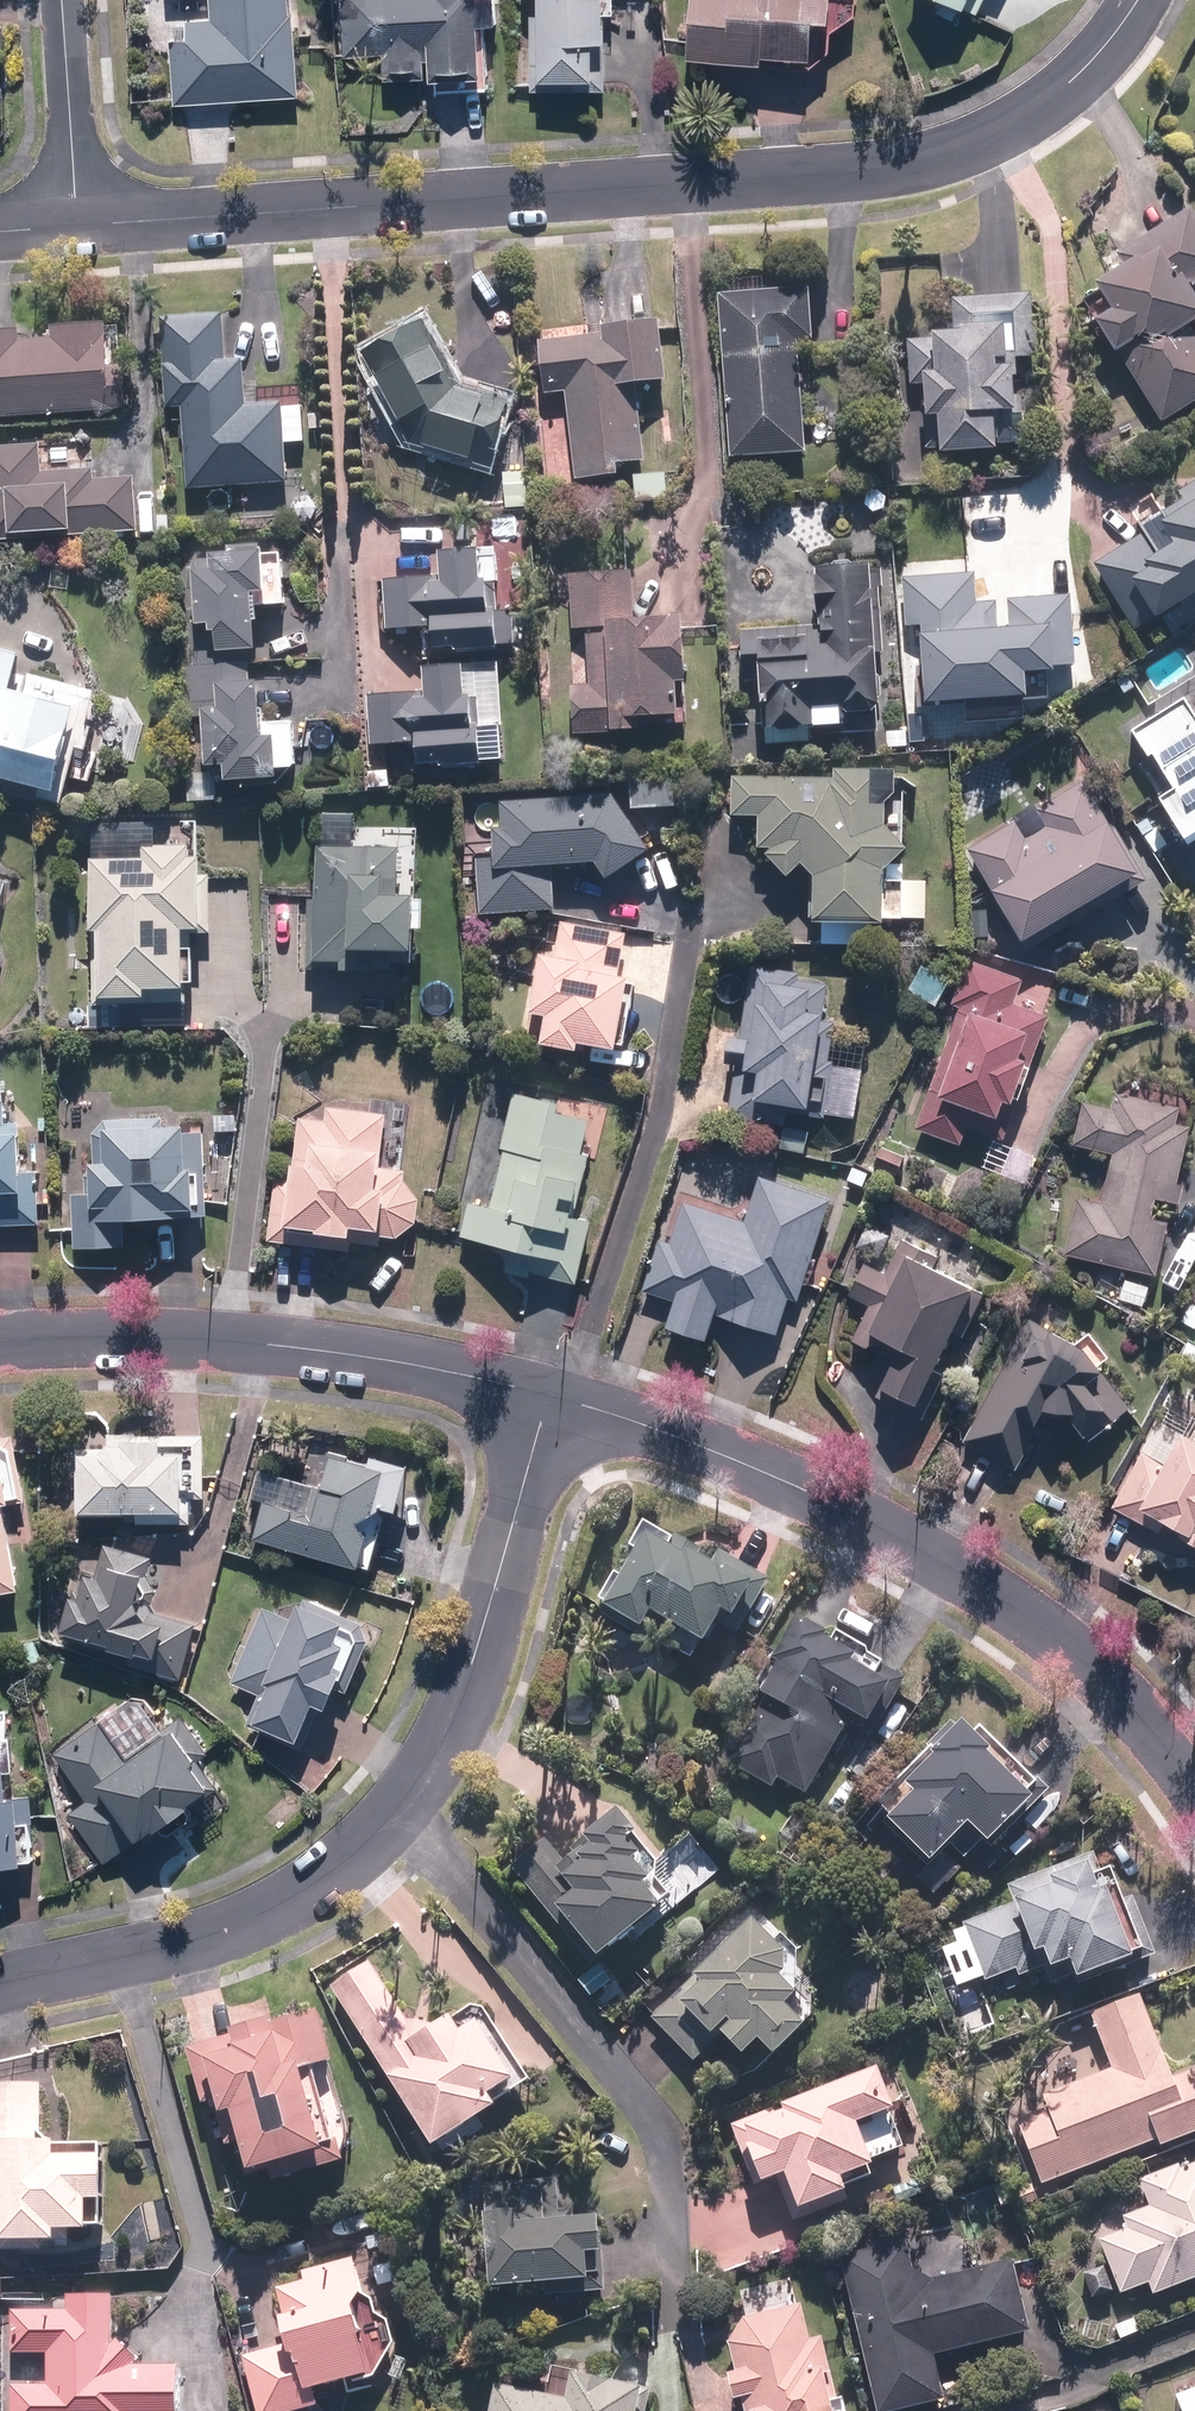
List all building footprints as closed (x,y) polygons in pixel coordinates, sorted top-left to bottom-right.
[(202,24),(177,24),(177,43),(165,43),(165,107),(289,108),(289,0),(202,0),(202,24)] [(337,47),(391,48),(391,81),(426,81),(426,96),(481,96),(482,34),(491,34),(491,0),(337,0),(337,47)] [(527,1),(524,89),(599,91),(602,20),(608,20),(609,0),(512,0),(527,1)] [(676,68),(823,73),(825,33),(852,34),(853,0),(678,0),(676,68)] [(971,19),(980,0),(907,0),(950,21),(955,11),(971,19)] [(1092,298),(1167,420),(1194,403),(1194,212),(1192,206),(1122,250),(1129,262),(1109,274),(1115,284),(1092,298)] [(821,287),(728,289),(731,452),(808,450),(806,335),(822,335),(821,287)] [(1019,411),(1027,411),(1027,354),(1036,354),(1036,293),(961,293),(961,325),(946,325),(946,337),(912,337),(911,382),(937,383),(937,414),(950,414),(950,445),(1018,445),(1019,411)] [(225,312),(169,313),(171,404),(187,403),(188,483),(292,481),(290,398),(255,399),(254,355),(226,356),(225,312)] [(614,330),(544,334),(547,392),(572,390),(578,476),(631,473),(630,459),(649,458),(644,379),(676,377),(672,313),(614,317),(614,330)] [(117,315),(59,315),(59,326),(0,326),(0,412),(117,412),(117,315)] [(431,317),(367,350),(413,439),(486,454),(493,423),(511,426),(517,395),(466,385),(431,317)] [(0,440),(0,537),(144,531),(141,474),(101,476),(100,470),(49,472),(47,438),(0,440)] [(1138,630),(1194,595),(1194,489),(1141,523),(1147,532),(1097,563),(1138,630)] [(193,620),(193,660),(255,659),(254,643),(267,643),(267,600),(291,600),(290,540),(217,541),(217,555),(205,555),(206,620),(193,620)] [(429,627),(429,650),(476,650),(520,650),(520,603),(505,603),(504,546),(450,546),(450,573),(387,574),(388,627),(429,627)] [(768,657),(772,742),(818,740),(817,732),(881,730),(880,706),(890,706),(884,560),(823,562),(826,623),(747,626),(748,658),(768,657)] [(645,567),(575,568),(576,626),(594,626),(595,683),(576,683),(577,730),(651,728),(650,711),(692,710),(692,673),(704,672),(703,607),(646,608),(645,567)] [(981,574),(906,574),(906,624),(930,624),(931,697),(1050,696),(1050,666),(1079,666),(1079,599),(1016,600),(1016,622),(1002,622),(1002,599),(981,599),(981,574)] [(72,784),(93,686),(35,673),(33,680),(20,677),(26,650),(0,644),(0,769),(72,784)] [(477,690),(476,650),(429,650),(430,686),(373,686),(373,741),(425,741),(425,758),(511,758),(511,715),(493,715),(493,690),(477,690)] [(255,675),(255,659),(193,660),(194,714),(214,714),(214,760),(236,760),(236,780),(289,779),(289,763),(310,763),(310,715),(277,715),(276,675),(255,675)] [(1184,784),(1164,797),(1192,840),(1194,838),(1194,697),(1190,689),(1131,727),(1151,757),(1162,750),(1184,784)] [(917,844),(906,832),(909,766),(840,762),(839,775),(738,770),(736,810),(765,812),(764,834),(795,873),(811,860),(809,914),(931,919),(933,877),(904,876),(905,855),(917,844)] [(1091,772),(974,846),(1034,941),(1151,867),(1091,772)] [(684,775),(639,775),(639,806),(683,807),(684,775)] [(480,857),(481,910),(559,908),(558,861),(603,860),(616,878),(659,846),(619,791),(498,793),(500,857),(480,857)] [(361,812),(325,812),(325,913),(311,913),(310,967),(402,967),(402,956),(430,956),(430,889),(415,889),(415,829),(361,829),(361,812)] [(114,855),(97,854),(97,1001),(161,1001),(161,983),(196,983),(196,925),(214,925),(214,852),(199,852),(199,829),(114,829),(114,855)] [(10,882),(0,879),(0,927),(10,882)] [(565,952),(552,950),(544,1008),(556,1010),(552,1040),(594,1045),(595,1036),(629,1040),(639,970),(628,968),(633,930),(569,922),(565,952)] [(957,1005),(961,1006),(920,1127),(969,1144),(982,1106),(1010,1116),(1018,1093),(1023,1095),(1053,1008),(1024,998),(1031,977),(973,958),(957,1005)] [(830,1062),(836,977),(808,975),(809,964),(787,962),(787,969),(746,966),(740,1048),(757,1049),(756,1070),(736,1069),(733,1119),(779,1122),(780,1101),(813,1104),(813,1111),(864,1115),(868,1064),(830,1062)] [(0,1075),(0,1226),(44,1226),(44,1165),(36,1165),(36,1120),(10,1119),(10,1076),(0,1075)] [(565,1098),(518,1090),(498,1203),(470,1198),(463,1235),(513,1244),(509,1267),(585,1281),(596,1217),(586,1215),(599,1142),(588,1140),(593,1113),(563,1108),(565,1098)] [(1182,1100),(1123,1090),(1120,1103),(1089,1097),(1080,1145),(1115,1152),(1107,1199),(1084,1196),(1074,1256),(1165,1272),(1175,1217),(1162,1215),(1166,1193),(1187,1196),(1194,1148),(1194,1123),(1182,1100)] [(413,1184),(411,1183),(412,1167),(391,1166),(394,1106),(332,1104),(331,1117),(304,1116),(301,1179),(276,1178),(274,1240),(388,1245),(389,1235),(409,1236),(411,1235),(412,1234),(414,1233),(416,1232),(417,1231),(418,1230),(420,1228),(421,1227),(422,1225),(423,1224),(424,1222),(425,1220),(426,1219),(426,1217),(427,1215),(427,1213),(427,1211),(427,1209),(427,1207),(427,1205),(427,1203),(426,1202),(426,1200),(425,1198),(424,1196),(424,1194),(422,1193),(421,1191),(420,1190),(419,1189),(417,1187),(416,1186),(414,1185),(413,1184)] [(91,1190),(77,1190),(76,1243),(132,1244),(133,1216),(212,1218),(213,1130),(197,1129),(197,1119),(100,1117),(99,1164),(92,1164),(91,1190)] [(664,1241),(650,1288),(681,1297),(672,1328),(715,1340),(723,1312),(785,1329),(796,1293),(807,1296),(836,1192),(766,1172),(754,1215),(691,1197),(678,1244),(664,1241)] [(881,1390),(932,1415),(997,1281),(896,1232),(879,1267),(869,1262),(853,1296),(871,1305),(852,1343),(894,1363),(881,1390)] [(1085,1337),(1036,1321),(969,1441),(1022,1471),(1056,1410),(1081,1412),(1100,1436),(1143,1403),(1110,1361),(1118,1354),(1096,1327),(1085,1337)] [(1115,1504),(1167,1530),(1170,1523),(1194,1536),(1194,1414),(1168,1400),(1115,1504)] [(81,1444),(81,1512),(129,1512),(129,1501),(145,1501),(145,1516),(196,1516),(196,1492),(210,1492),(210,1431),(116,1431),(116,1444),(81,1444)] [(29,1582),(11,1499),(30,1495),(17,1435),(0,1439),(0,1588),(29,1582)] [(274,1493),(264,1531),(378,1559),(393,1497),(407,1501),(418,1456),(384,1448),(382,1455),(340,1445),(325,1505),(274,1493)] [(652,1514),(605,1595),(654,1624),(663,1607),(717,1639),(737,1604),(748,1610),(769,1575),(723,1548),(720,1553),(652,1514)] [(81,1585),(68,1634),(138,1652),(137,1659),(188,1672),(201,1620),(145,1606),(159,1552),(111,1540),(103,1574),(96,1572),(92,1588),(81,1585)] [(270,1602),(238,1677),(266,1689),(254,1718),(308,1740),(327,1695),(337,1698),(371,1617),(312,1593),(303,1616),(270,1602)] [(789,1660),(735,1761),(779,1785),(784,1776),(817,1794),(860,1716),(876,1725),(903,1675),(865,1654),(871,1643),(806,1608),(781,1656),(789,1660)] [(924,1786),(897,1814),(940,1857),(956,1840),(973,1856),(995,1833),(1001,1839),(1047,1792),(1001,1747),(1006,1742),(976,1712),(942,1746),(945,1749),(916,1778),(924,1786)] [(78,1809),(111,1857),(223,1782),(205,1755),(212,1750),(187,1714),(129,1753),(107,1720),(64,1748),(96,1796),(78,1809)] [(32,1854),(27,1788),(21,1789),(17,1734),(0,1735),(0,1857),(32,1854)] [(549,1835),(516,1863),(595,1959),(680,1889),(665,1871),(671,1866),(644,1833),(651,1827),(628,1799),(563,1852),(549,1835)] [(1081,1971),(1085,1981),(1163,1952),(1140,1892),(1124,1898),(1104,1847),(1012,1882),(1019,1898),(966,1918),(991,1985),(1044,1965),(1051,1983),(1081,1971)] [(764,1912),(656,2014),(698,2058),(734,2024),(756,2046),(773,2030),(788,2046),(819,2017),(799,1995),(809,1986),(793,1969),(797,1964),(796,1946),(764,1912)] [(375,1958),(336,1984),(397,2075),(400,2074),(443,2139),(507,2097),(501,2087),(525,2071),(478,2001),(461,2012),(459,2009),(439,2022),(414,2017),(375,1958)] [(1048,2181),(1164,2136),(1166,2142),(1194,2131),(1194,2067),(1178,2074),(1146,1990),(1095,2010),(1116,2065),(1048,2091),(1053,2103),(1022,2116),(1048,2181)] [(324,2003),(194,2045),(211,2099),(223,2095),(237,2140),(247,2137),(257,2170),(283,2162),(287,2174),(354,2152),(325,2061),(341,2056),(324,2003)] [(780,2104),(737,2122),(761,2181),(783,2172),(801,2215),(854,2194),(851,2186),(859,2182),(857,2179),(879,2170),(875,2161),(884,2157),(883,2153),(912,2141),(897,2105),(905,2102),(888,2061),(793,2099),(795,2103),(781,2108),(780,2104)] [(6,2247),(50,2246),(50,2237),(75,2236),(75,2220),(112,2219),(111,2190),(118,2190),(117,2148),(68,2149),(67,2134),(50,2134),(48,2081),(0,2082),(0,2216),(5,2216),(6,2247)] [(1158,2291),(1194,2277),(1194,2157),(1144,2176),(1154,2203),(1128,2213),(1133,2225),(1104,2236),(1125,2291),(1154,2280),(1158,2291)] [(493,2183),(503,2281),(552,2276),(554,2289),(610,2284),(606,2244),(613,2243),(609,2207),(564,2212),(561,2177),(493,2183)] [(846,2256),(885,2410),(950,2393),(940,2351),(1038,2326),(1020,2256),(920,2281),(910,2240),(846,2256)] [(262,2410),(281,2410),(327,2398),(322,2382),(381,2366),(373,2307),(370,2297),(377,2282),(365,2252),(286,2274),(305,2339),(246,2356),(262,2410)] [(16,2410),(190,2410),(189,2359),(143,2360),(142,2358),(148,2351),(131,2334),(124,2341),(122,2339),(121,2289),(76,2290),(76,2306),(13,2307),(14,2350),(56,2349),(57,2381),(15,2382),(16,2410)] [(750,2314),(734,2339),(752,2410),(844,2410),(833,2367),(837,2366),(829,2334),(816,2337),(806,2300),(750,2314)] [(496,2410),(645,2410),(651,2381),(582,2368),(576,2395),(502,2381),(496,2410)]
